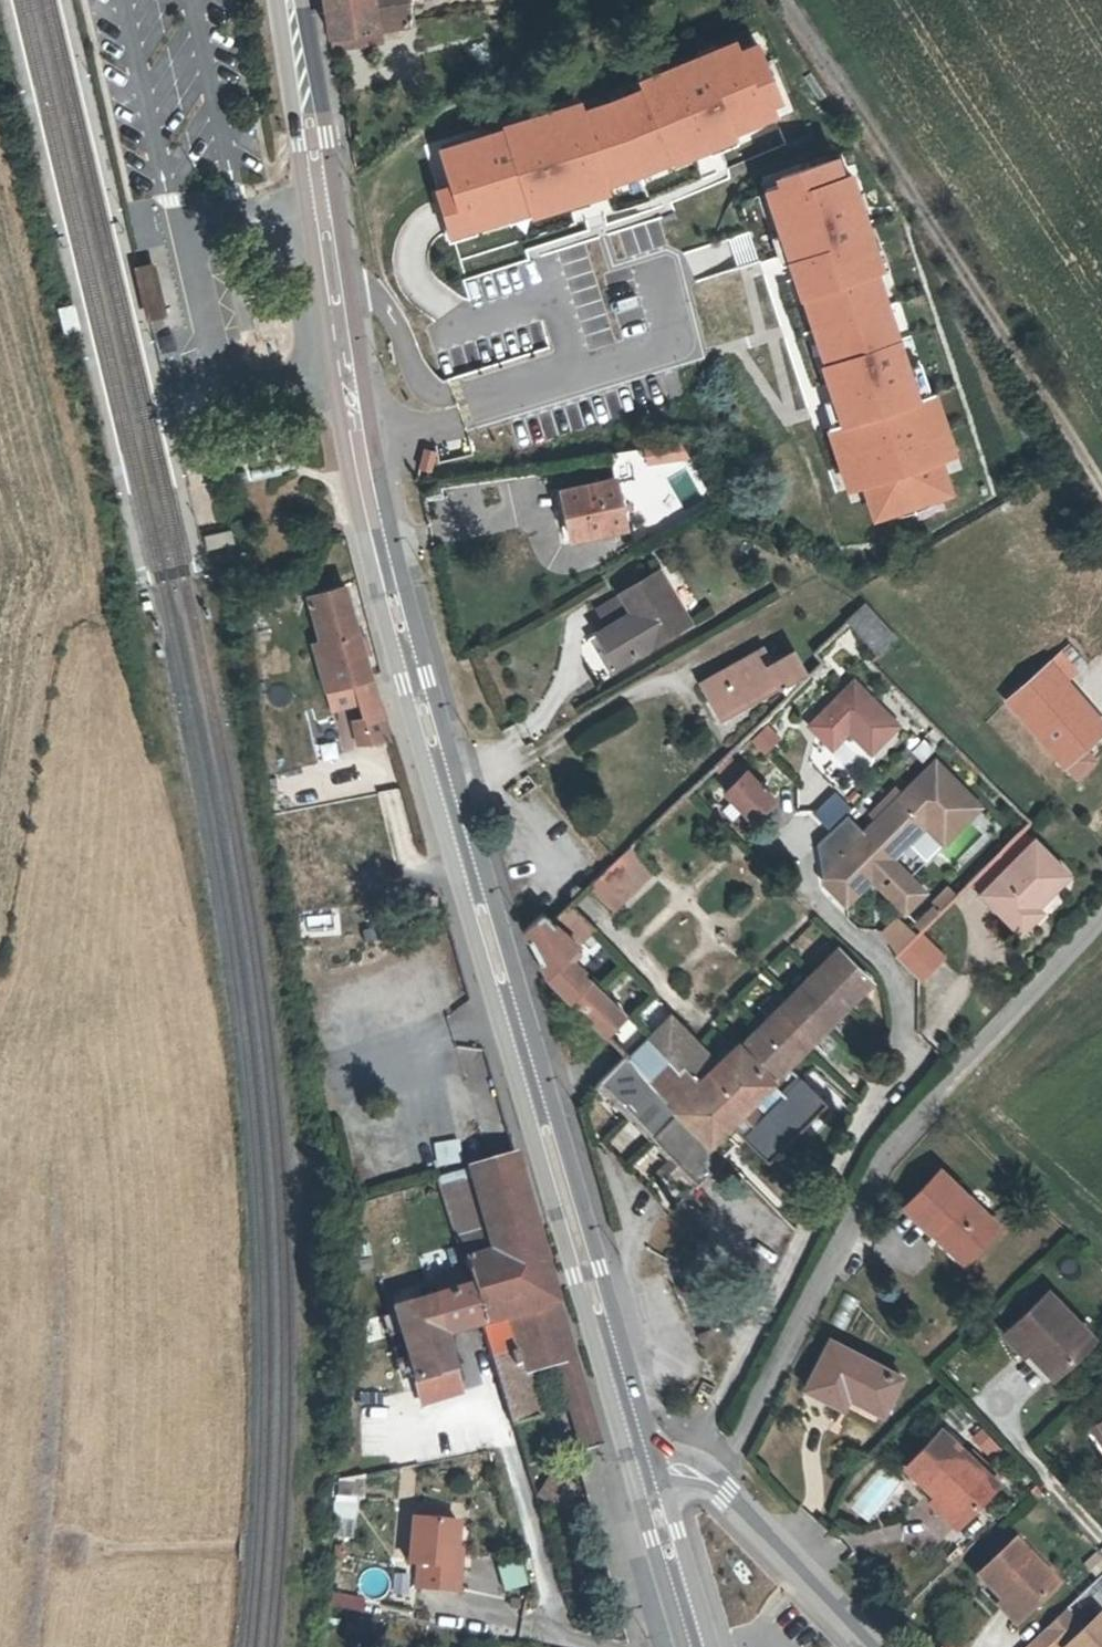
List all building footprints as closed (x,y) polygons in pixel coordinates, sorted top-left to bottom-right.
[(330,35),(378,27),(409,22),(408,0),(324,0),(330,35)] [(378,27),(330,35),(332,48),(380,40),(378,27)] [(754,32),(432,145),(446,185),(433,190),(438,204),(450,238),(786,119),(754,32)] [(849,153),(763,180),(868,520),(955,493),(849,153)] [(751,231),(685,247),(691,276),(758,260),(751,231)] [(509,266),(466,268),(467,299),(510,297),(509,266)] [(683,440),(641,443),(642,464),(684,460),(683,440)] [(623,527),(612,478),(558,490),(568,539),(623,527)] [(690,623),(659,569),(621,592),(632,612),(609,626),(597,633),(603,642),(598,645),(612,669),(617,666),(690,623)] [(327,688),(370,676),(344,585),(310,595),(323,641),(314,643),(327,688)] [(609,626),(632,612),(621,592),(597,606),(609,626)] [(897,639),(865,604),(847,621),(848,622),(877,653),(879,654),(897,639)] [(762,649),(701,682),(721,717),(741,705),(736,697),(754,687),(756,689),(765,692),(778,685),(785,697),(806,676),(792,651),(770,664),(762,649)] [(1061,653),(1050,664),(1064,680),(1076,670),(1061,653)] [(1008,700),(1064,764),(1082,748),(1101,730),(1101,724),(1064,680),(1050,664),(1008,700)] [(370,676),(327,688),(333,709),(359,701),(376,696),(370,676)] [(854,679),(808,724),(834,751),(850,735),(872,758),(903,727),(854,679)] [(736,697),(741,705),(765,692),(756,689),(754,687),(736,697)] [(376,696),(359,701),(365,721),(367,728),(356,730),(359,744),(389,740),(376,696)] [(365,721),(354,724),(356,730),(367,728),(365,721)] [(765,721),(747,743),(763,756),(781,735),(765,721)] [(1082,748),(1064,764),(1075,777),(1093,760),(1082,748)] [(815,845),(865,896),(872,889),(904,922),(931,896),(894,858),(926,827),(942,843),(979,807),(935,763),(864,833),(846,815),(815,845)] [(747,765),(730,789),(762,812),(779,788),(747,765)] [(810,809),(824,827),(849,808),(836,790),(810,809)] [(1020,829),(971,878),(984,891),(982,893),(1012,923),(1031,903),(1035,907),(1068,874),(1035,841),(1033,842),(1020,829)] [(865,896),(815,845),(821,885),(822,893),(844,915),(865,896)] [(608,868),(633,892),(654,871),(629,847),(616,859),(608,868)] [(608,868),(585,889),(611,913),(633,892),(608,868)] [(543,911),(523,930),(547,976),(605,1036),(625,1016),(566,958),(595,929),(569,903),(552,921),(543,911)] [(1020,932),(1039,912),(1035,907),(1031,903),(1012,923),(1020,932)] [(914,928),(918,932),(929,922),(924,917),(914,928)] [(918,932),(894,956),(918,979),(942,956),(918,932)] [(670,1018),(629,1058),(679,1109),(678,1110),(710,1142),(724,1156),(736,1143),(730,1137),(737,1130),(768,1161),(826,1102),(797,1074),(781,1090),(772,1081),(871,981),(838,949),(719,1068),(670,1018)] [(616,961),(599,980),(614,993),(630,974),(616,961)] [(624,1055),(598,1081),(670,1155),(683,1168),(697,1183),(724,1156),(710,1142),(678,1110),(679,1109),(629,1058),(624,1054),(624,1055)] [(431,1142),(435,1166),(460,1162),(456,1137),(431,1142)] [(683,1168),(670,1155),(661,1163),(674,1177),(683,1168)] [(557,1302),(515,1157),(439,1180),(463,1262),(475,1284),(470,1285),(481,1323),(503,1399),(504,1399),(512,1425),(514,1425),(542,1416),(528,1368),(556,1360),(572,1354),(557,1302)] [(940,1169),(905,1206),(933,1232),(939,1225),(970,1256),(1000,1227),(940,1169)] [(964,1263),(970,1256),(939,1225),(933,1232),(964,1263)] [(441,1335),(481,1323),(470,1285),(467,1286),(461,1266),(432,1275),(438,1295),(393,1309),(400,1333),(421,1404),(445,1397),(439,1375),(443,1374),(434,1337),(441,1335)] [(1056,1373),(1093,1338),(1048,1291),(1004,1333),(1022,1351),(1028,1345),(1056,1373)] [(400,1333),(393,1309),(387,1310),(394,1335),(400,1333)] [(451,1372),(441,1335),(434,1337),(443,1374),(451,1372)] [(883,1413),(902,1376),(831,1339),(805,1388),(842,1407),(849,1396),(883,1413)] [(1056,1373),(1028,1345),(1022,1351),(1050,1379),(1056,1373)] [(583,1451),(599,1446),(572,1354),(556,1360),(583,1451)] [(445,1397),(460,1392),(454,1371),(451,1372),(443,1374),(439,1375),(445,1397)] [(390,1395),(360,1401),(363,1418),(350,1421),(357,1460),(400,1451),(390,1395)] [(883,1413),(849,1396),(842,1407),(877,1425),(883,1413)] [(1100,1421),(1092,1426),(1101,1441),(1101,1425),(1100,1421)] [(957,1524),(997,1482),(940,1430),(907,1466),(937,1494),(932,1500),(957,1524)] [(364,1475),(340,1479),(339,1496),(354,1496),(363,1496),(364,1475)] [(354,1496),(339,1496),(338,1516),(353,1517),(354,1496)] [(986,1507),(958,1526),(967,1538),(994,1519),(986,1507)] [(453,1566),(455,1548),(457,1521),(412,1517),(408,1563),(417,1564),(415,1587),(457,1591),(460,1567),(453,1566)] [(352,1538),(353,1520),(337,1519),(336,1537),(352,1538)] [(1014,1539),(976,1575),(1000,1600),(1004,1596),(1023,1616),(1057,1584),(1014,1539)] [(461,1548),(455,1548),(453,1566),(460,1567),(461,1548)] [(502,1592),(526,1585),(518,1557),(494,1564),(502,1592)] [(330,1593),(328,1607),(359,1611),(361,1597),(330,1593)] [(1015,1624),(1023,1616),(1004,1596),(1000,1600),(996,1604),(1015,1624)] [(1056,1635),(1072,1619),(1064,1611),(1048,1627),(1056,1635)] [(1100,1615),(1084,1631),(1067,1646),(1101,1646),(1101,1618),(1100,1615)] [(371,1636),(374,1622),(355,1618),(353,1632),(371,1636)] [(1084,1631),(1072,1619),(1056,1635),(1048,1627),(1044,1630),(1061,1646),(1067,1646),(1084,1631)]
